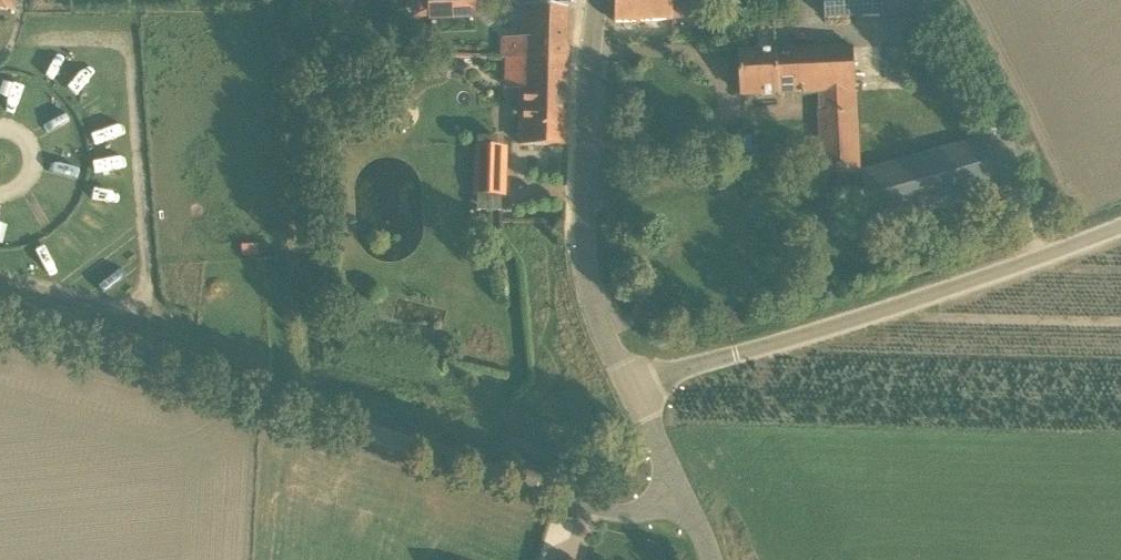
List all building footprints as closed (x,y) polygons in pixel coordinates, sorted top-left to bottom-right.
[(429,19),(477,17),(476,0),(428,0),(429,19)] [(615,23),(708,17),(707,5),(723,4),(723,0),(616,0),(615,23)] [(851,0),(823,0),(824,20),(852,19),(851,0)] [(567,49),(568,8),(525,7),(525,38),(501,37),(500,58),(504,58),(522,58),(567,60),(568,49),(567,49)] [(777,50),(777,52),(740,54),(742,96),(780,94),(780,96),(819,94),(822,175),(836,175),(837,198),(867,196),(875,226),(997,191),(982,137),(859,174),(854,47),(777,50)] [(519,144),(565,145),(567,77),(567,60),(522,58),(521,89),(519,144)] [(506,147),(474,147),(473,194),(478,195),(477,207),(502,208),(502,195),(505,195),(506,147)] [(635,436),(624,441),(629,452),(640,447),(635,436)]
